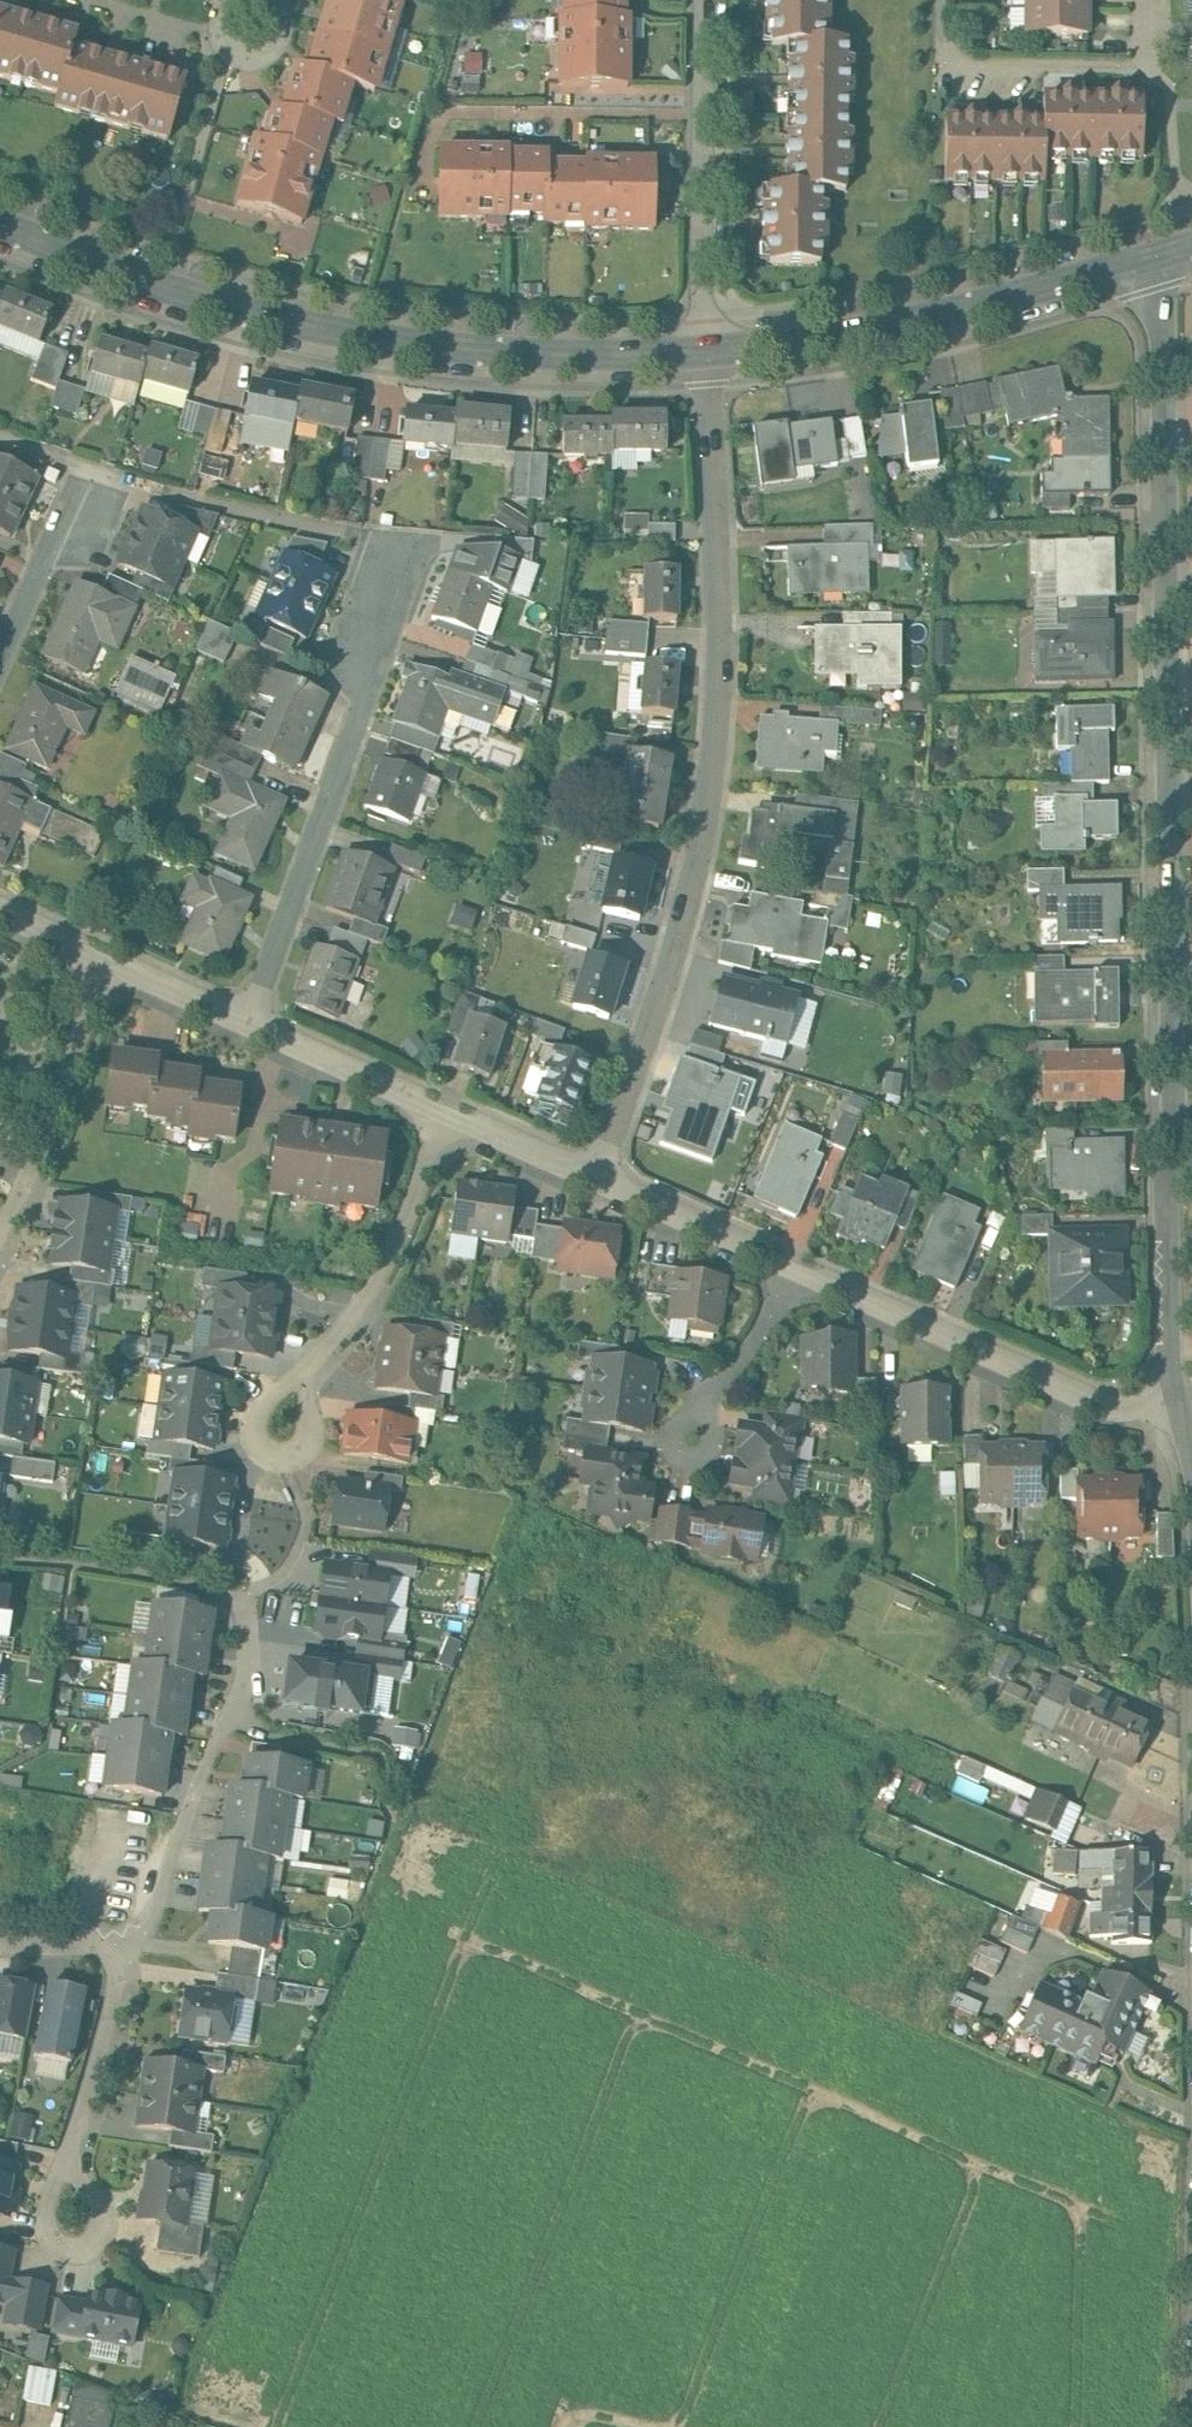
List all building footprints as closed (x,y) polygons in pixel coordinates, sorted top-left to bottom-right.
[(320,37),(385,55),(401,0),(331,0),(320,37)] [(565,19),(565,20),(623,20),(623,19),(623,0),(566,0),(565,19)] [(765,27),(772,27),(772,45),(796,45),(823,45),(823,44),(823,28),(830,28),(830,0),(766,0),(765,27)] [(1012,30),(1021,30),(1022,0),(1012,0),(1012,30)] [(1027,10),(1086,10),(1086,0),(1027,0),(1027,10)] [(1086,10),(1027,10),(1026,34),(1025,34),(1026,35),(1087,36),(1087,35),(1086,34),(1086,10)] [(4,14),(0,27),(0,78),(58,94),(54,108),(55,109),(77,35),(4,14)] [(565,20),(565,19),(560,19),(560,87),(627,88),(628,19),(623,19),(623,20),(565,20)] [(111,125),(129,65),(73,49),(77,35),(55,109),(111,125)] [(385,55),(320,37),(310,72),(315,73),(314,74),(351,84),(351,85),(374,92),(385,55)] [(847,44),(823,44),(823,45),(796,45),(796,61),(789,61),(789,100),(795,100),(795,116),(786,116),(786,117),(846,118),(846,101),(853,101),(853,62),(847,61),(847,44)] [(129,65),(111,125),(168,141),(185,81),(129,65)] [(310,72),(296,68),(283,113),(274,110),(265,143),(265,144),(320,159),(334,164),(334,163),(320,159),(331,122),(340,125),(351,85),(351,84),(314,74),(315,73),(310,72)] [(1062,98),(1043,98),(1043,122),(1044,122),(1043,158),(1044,158),(1092,159),(1093,99),(1074,98),(1068,92),(1062,98)] [(1123,99),(1117,93),(1111,99),(1093,99),(1092,159),(1141,159),(1142,99),(1123,99)] [(971,115),(965,121),(946,121),(945,181),(994,182),(995,122),(977,122),(971,115)] [(1019,116),(1013,122),(995,122),(994,182),(1044,182),(1044,158),(1043,158),(1044,122),(1043,122),(1025,122),(1019,116)] [(846,118),(786,117),(786,118),(795,118),(795,134),(788,134),(788,173),(794,173),(794,189),(821,189),(821,191),(845,191),(845,174),(852,174),(852,134),(846,134),(846,118)] [(320,159),(265,144),(265,143),(242,136),(241,137),(255,141),(237,206),(301,224),(320,159)] [(508,151),(440,150),(439,218),(507,219),(507,214),(506,214),(507,156),(508,156),(508,151)] [(547,166),(547,157),(508,156),(507,156),(506,214),(507,214),(546,215),(546,224),(585,225),(586,225),(587,167),(586,167),(547,166)] [(654,163),(586,162),(586,167),(587,167),(586,225),(585,225),(585,229),(653,231),(654,163)] [(794,189),(770,189),(770,206),(763,206),(763,246),(769,246),(769,263),(820,264),(820,246),(827,246),(828,207),(821,207),(821,191),(821,189),(794,189)] [(5,293),(3,300),(0,306),(0,327),(39,343),(51,312),(5,293)] [(148,355),(100,341),(91,373),(139,387),(141,380),(148,355)] [(68,353),(54,348),(44,376),(58,381),(68,353)] [(198,362),(150,348),(148,355),(141,380),(189,394),(198,362)] [(1109,399),(1077,399),(1065,394),(1059,368),(998,380),(1003,401),(1008,427),(1032,422),(1062,415),(1062,440),(1061,440),(1062,460),(1051,460),(1051,474),(1041,474),(1042,495),(1070,495),(1111,494),(1110,460),(1111,460),(1111,459),(1110,459),(1109,399)] [(58,381),(50,406),(76,414),(84,389),(58,381)] [(300,395),(251,385),(245,416),(293,426),(294,422),(300,395)] [(986,385),(957,391),(963,418),(992,412),(986,385)] [(354,398),(301,388),(300,395),(294,422),(347,433),(354,398)] [(199,405),(192,431),(208,435),(215,410),(199,405)] [(931,405),(899,410),(900,419),(882,421),(883,431),(880,460),(882,460),(883,454),(906,451),(908,469),(938,465),(931,405)] [(510,415),(456,409),(456,417),(453,445),(506,450),(510,415)] [(208,435),(204,449),(219,453),(231,413),(215,410),(208,435)] [(456,417),(407,412),(403,443),(404,443),(452,448),(453,445),(456,417)] [(665,452),(665,416),(612,417),(612,424),(612,456),(612,469),(636,469),(636,452),(665,452)] [(860,419),(843,421),(848,459),(866,456),(860,419)] [(786,425),(754,429),(760,477),(793,473),(792,472),(837,466),(831,422),(787,428),(786,425)] [(612,456),(612,424),(563,425),(563,456),(612,456)] [(374,440),(357,437),(351,478),(368,480),(374,440)] [(403,443),(374,440),(368,480),(384,482),(385,470),(399,472),(404,443),(403,443)] [(42,463),(14,452),(8,464),(36,477),(42,463)] [(531,455),(514,454),(511,498),(528,499),(531,455)] [(548,456),(531,455),(528,499),(545,500),(548,456)] [(0,461),(0,497),(23,507),(36,477),(8,464),(0,461)] [(1070,495),(1042,495),(1042,509),(1070,508),(1070,495)] [(0,497),(0,532),(10,537),(23,507),(0,497)] [(218,515),(189,509),(178,506),(171,521),(196,532),(195,534),(208,539),(218,515)] [(498,519),(524,531),(530,518),(504,506),(498,519)] [(171,521),(143,508),(131,537),(184,560),(195,534),(196,532),(171,521)] [(675,525),(648,525),(648,542),(675,542),(675,525)] [(872,525),(824,527),(824,546),(868,545),(868,546),(873,546),(872,525)] [(184,560),(131,537),(119,564),(137,572),(172,588),(172,586),(184,560)] [(327,544),(293,537),(285,554),(286,554),(316,568),(327,544)] [(535,542),(495,538),(494,552),(500,553),(519,560),(518,561),(531,565),(535,542)] [(1091,542),(1091,540),(1087,541),(1087,544),(1058,544),(1058,545),(1032,546),(1032,572),(1058,571),(1059,597),(1078,596),(1105,596),(1112,596),(1112,594),(1111,594),(1110,562),(1112,562),(1111,542),(1091,542)] [(824,546),(787,547),(789,595),(869,593),(868,546),(868,545),(824,546)] [(494,552),(457,548),(449,572),(493,587),(493,588),(507,593),(518,561),(519,560),(500,553),(494,552)] [(316,568),(286,554),(285,554),(273,582),(321,604),(334,576),(316,568)] [(677,571),(645,571),(645,620),(677,620),(677,571)] [(172,588),(137,572),(131,585),(143,590),(142,590),(169,602),(175,588),(172,586),(172,588)] [(493,587),(449,572),(441,594),(443,595),(435,617),(433,616),(432,617),(476,632),(477,631),(475,630),(490,588),(492,588),(493,588),(493,587)] [(131,585),(108,575),(101,592),(135,608),(142,590),(131,585)] [(321,604),(273,582),(258,615),(306,637),(321,604)] [(98,599),(74,587),(43,656),(81,673),(97,639),(116,648),(135,608),(101,592),(100,592),(98,599)] [(1105,596),(1078,596),(1079,610),(1106,609),(1105,596)] [(1106,609),(1079,610),(1079,624),(1104,624),(1106,624),(1106,609)] [(891,614),(844,614),(844,629),(891,629),(891,614)] [(237,633),(208,620),(196,650),(223,663),(237,633)] [(649,625),(608,621),(606,638),(647,641),(649,625)] [(1079,624),(1069,624),(1070,635),(1035,636),(1035,665),(1070,665),(1070,682),(1109,681),(1109,650),(1105,650),(1104,624),(1079,624)] [(294,640),(264,626),(256,642),(287,656),(294,640)] [(844,629),(797,629),(797,631),(816,631),(817,671),(857,671),(858,688),(880,687),(880,680),(896,680),(895,629),(891,629),(844,629)] [(647,641),(606,638),(605,654),(646,657),(647,641)] [(499,655),(472,645),(465,661),(493,671),(499,655)] [(154,667),(131,657),(116,692),(159,712),(175,677),(158,669),(158,667),(155,665),(154,667)] [(493,671),(465,661),(460,676),(488,686),(489,685),(493,671)] [(677,666),(646,664),(642,713),(673,715),(677,666)] [(488,686),(460,676),(458,683),(412,666),(412,668),(414,668),(395,722),(393,721),(392,722),(395,723),(439,739),(439,738),(438,737),(448,711),(492,726),(491,727),(492,728),(493,726),(509,732),(516,712),(500,707),(505,691),(504,690),(489,685),(488,686)] [(325,696),(268,670),(257,695),(275,703),(260,735),(251,731),(244,746),(244,747),(262,755),(292,769),(325,696)] [(509,677),(493,671),(489,685),(504,690),(509,677)] [(93,713),(35,686),(6,749),(47,768),(66,726),(84,734),(93,713)] [(880,725),(881,711),(820,707),(820,721),(838,722),(880,725)] [(1113,709),(1056,710),(1057,750),(1070,750),(1071,770),(1109,769),(1108,732),(1114,732),(1113,709)] [(820,721),(760,717),(756,769),(823,774),(824,752),(836,753),(838,722),(820,721)] [(439,739),(395,723),(389,739),(421,750),(433,754),(439,739)] [(244,746),(214,733),(207,748),(255,770),(262,755),(244,747),(244,746)] [(636,739),(603,734),(600,751),(629,755),(629,753),(634,753),(636,739)] [(421,750),(389,739),(384,754),(415,766),(421,750)] [(255,770),(207,748),(199,767),(221,777),(222,773),(248,785),(255,770)] [(0,753),(0,771),(20,780),(26,765),(0,753)] [(634,753),(629,753),(629,755),(618,823),(658,829),(669,759),(634,753)] [(426,776),(382,760),(374,782),(376,783),(368,805),(366,804),(365,805),(409,821),(409,820),(407,819),(423,776),(425,777),(426,776)] [(1109,769),(1071,770),(1071,783),(1086,783),(1109,782),(1109,769)] [(0,771),(0,788),(13,794),(20,780),(0,771)] [(248,785),(222,773),(221,777),(209,802),(235,813),(217,853),(253,869),(283,801),(248,785)] [(38,788),(20,780),(13,794),(32,802),(32,801),(38,788)] [(1086,783),(1071,783),(1071,784),(1042,785),(1043,799),(1054,799),(1054,797),(1087,797),(1086,783)] [(3,867),(3,866),(2,865),(21,823),(41,832),(40,833),(41,833),(50,810),(51,809),(36,803),(36,802),(34,801),(34,802),(32,801),(32,802),(13,794),(0,788),(0,866),(3,867)] [(832,800),(796,795),(795,809),(830,814),(832,800)] [(1087,804),(1087,797),(1054,797),(1054,799),(1054,827),(1041,827),(1041,852),(1084,851),(1084,841),(1087,841),(1087,838),(1117,837),(1116,804),(1087,804)] [(1043,799),(1036,799),(1036,827),(1041,827),(1054,827),(1054,799),(1043,799)] [(858,803),(832,800),(830,814),(795,809),(779,807),(778,814),(751,811),(745,861),(740,860),(739,862),(774,868),(777,839),(792,840),(793,835),(831,840),(826,878),(848,880),(858,803)] [(104,835),(50,810),(41,833),(94,857),(104,835)] [(622,838),(591,831),(587,847),(618,854),(622,838)] [(426,858),(392,845),(386,861),(420,873),(426,858)] [(393,868),(346,852),(345,854),(347,855),(328,907),(326,906),(325,908),(354,919),(372,926),(373,924),(373,923),(370,922),(389,870),(392,871),(393,868)] [(650,867),(616,860),(603,912),(638,919),(650,867)] [(243,880),(216,868),(211,881),(237,893),(243,880)] [(1061,870),(1028,871),(1028,891),(1040,890),(1040,889),(1061,889),(1061,870)] [(237,893),(211,881),(209,884),(194,878),(183,901),(199,908),(183,943),(223,961),(250,899),(237,893)] [(1061,889),(1040,889),(1040,890),(1040,916),(1061,916),(1062,943),(1090,942),(1090,943),(1096,943),(1096,941),(1117,940),(1117,917),(1116,917),(1115,888),(1061,889)] [(843,895),(814,890),(811,906),(840,911),(843,895)] [(803,903),(751,893),(748,910),(736,908),(729,913),(727,925),(730,925),(727,943),(754,948),(772,951),(771,956),(821,965),(828,922),(826,921),(826,920),(824,920),(824,921),(801,917),(803,903)] [(372,926),(354,919),(348,934),(366,940),(383,946),(388,930),(373,924),(372,926)] [(596,935),(566,926),(561,943),(591,951),(596,935)] [(348,934),(334,929),(329,945),(360,956),(366,940),(348,934)] [(754,948),(727,943),(722,942),(718,962),(750,970),(754,948)] [(359,961),(315,946),(307,968),(309,969),(301,991),(299,990),(298,991),(342,1007),(342,1006),(340,1005),(356,962),(358,963),(359,961)] [(623,967),(589,957),(574,1008),(608,1018),(623,967)] [(1064,957),(1034,957),(1034,974),(1040,974),(1040,973),(1064,972),(1064,957)] [(1064,972),(1040,973),(1040,974),(1041,1023),(1091,1023),(1091,1026),(1118,1026),(1118,972),(1064,972)] [(799,998),(726,979),(721,1000),(717,999),(710,1024),(743,1032),(743,1033),(769,1040),(769,1039),(787,1043),(799,998)] [(482,999),(460,991),(446,1033),(462,1038),(469,1016),(476,1018),(482,999)] [(476,1018),(469,1016),(462,1038),(453,1066),(489,1078),(506,1028),(476,1018)] [(565,1030),(536,1019),(530,1035),(559,1046),(565,1030)] [(723,1038),(695,1030),(691,1045),(718,1054),(723,1038)] [(1068,1043),(1036,1044),(1036,1059),(1041,1059),(1043,1059),(1043,1058),(1068,1057),(1068,1043)] [(591,1063),(557,1051),(540,1045),(531,1068),(548,1074),(539,1101),(572,1113),(591,1063)] [(718,1054),(691,1045),(686,1060),(720,1072),(725,1056),(718,1054)] [(1068,1057),(1043,1058),(1043,1059),(1044,1075),(1045,1075),(1046,1103),(1047,1103),(1047,1097),(1118,1096),(1118,1102),(1119,1102),(1119,1054),(1113,1055),(1113,1057),(1068,1057)] [(158,1061),(114,1055),(106,1106),(131,1110),(131,1106),(149,1109),(150,1109),(156,1070),(157,1070),(158,1061)] [(686,1060),(681,1058),(667,1097),(676,1100),(661,1143),(711,1161),(730,1109),(723,1107),(733,1077),(720,1072),(686,1060)] [(157,1070),(156,1070),(150,1109),(149,1109),(148,1118),(168,1121),(167,1125),(190,1128),(191,1128),(197,1086),(198,1086),(199,1076),(157,1070)] [(198,1086),(197,1086),(191,1128),(190,1128),(188,1137),(213,1141),(213,1137),(233,1140),(240,1092),(198,1086)] [(858,1121),(842,1113),(829,1144),(846,1151),(858,1121)] [(386,1138),(351,1133),(350,1136),(315,1131),(316,1128),(280,1123),(270,1194),(290,1196),(290,1194),(306,1196),(306,1203),(339,1208),(340,1201),(357,1203),(357,1206),(376,1209),(386,1138)] [(822,1140),(785,1124),(766,1168),(773,1171),(760,1203),(797,1218),(823,1157),(816,1154),(822,1140)] [(1075,1130),(1045,1131),(1045,1132),(1046,1132),(1047,1145),(1073,1144),(1073,1131),(1075,1131),(1075,1130)] [(1073,1144),(1047,1145),(1048,1192),(1085,1197),(1126,1196),(1125,1143),(1073,1144)] [(882,1180),(879,1187),(860,1179),(853,1198),(846,1196),(839,1218),(844,1220),(837,1236),(858,1244),(860,1240),(884,1249),(905,1198),(908,1190),(882,1180)] [(477,1188),(458,1185),(451,1235),(478,1239),(486,1187),(478,1186),(477,1188)] [(501,1190),(486,1187),(478,1239),(507,1243),(514,1198),(500,1197),(501,1190)] [(132,1198),(91,1192),(89,1206),(116,1210),(115,1211),(130,1213),(132,1198)] [(980,1211),(943,1195),(925,1239),(932,1242),(918,1274),(955,1289),(981,1228),(974,1225),(980,1211)] [(918,1203),(905,1198),(893,1226),(906,1231),(918,1203)] [(89,1206),(61,1202),(59,1217),(56,1217),(54,1233),(111,1241),(115,1211),(116,1210),(89,1206)] [(1052,1216),(1021,1217),(1021,1236),(1048,1236),(1048,1218),(1052,1218),(1052,1216)] [(618,1233),(566,1225),(565,1230),(560,1263),(559,1270),(612,1277),(618,1233)] [(565,1230),(536,1226),(531,1259),(560,1263),(565,1230)] [(111,1241),(54,1233),(51,1249),(54,1250),(52,1264),(71,1267),(107,1272),(107,1271),(111,1241)] [(1121,1234),(1060,1235),(1062,1293),(1081,1292),(1081,1303),(1123,1302),(1121,1234)] [(107,1272),(71,1267),(69,1281),(96,1285),(112,1287),(114,1272),(107,1271),(107,1272)] [(679,1271),(649,1267),(645,1295),(673,1299),(677,1274),(678,1274),(679,1271)] [(247,1275),(204,1269),(201,1287),(220,1290),(220,1288),(244,1291),(247,1275)] [(678,1274),(677,1274),(673,1299),(670,1321),(687,1323),(686,1330),(717,1335),(718,1327),(725,1280),(678,1274)] [(69,1281),(54,1279),(52,1293),(74,1297),(73,1304),(93,1307),(96,1285),(69,1281)] [(244,1291),(220,1288),(220,1290),(216,1319),(274,1328),(279,1297),(244,1291)] [(52,1293),(19,1289),(15,1320),(69,1327),(73,1304),(74,1297),(52,1293)] [(274,1328),(216,1319),(211,1350),(235,1354),(270,1359),(274,1328)] [(69,1327),(15,1320),(10,1350),(40,1355),(65,1358),(66,1350),(69,1327)] [(454,1324),(420,1320),(418,1334),(442,1337),(442,1339),(452,1340),(454,1324)] [(418,1334),(385,1329),(381,1359),(438,1367),(442,1339),(442,1337),(418,1334)] [(828,1337),(825,1340),(804,1340),(804,1366),(806,1368),(806,1388),(828,1388),(834,1394),(851,1394),(852,1394),(852,1380),(852,1337),(828,1337)] [(621,1349),(579,1343),(576,1358),(594,1360),(594,1359),(619,1363),(621,1349)] [(192,1347),(190,1364),(196,1365),(233,1370),(235,1354),(211,1350),(192,1347)] [(84,1353),(66,1350),(65,1358),(40,1355),(38,1369),(81,1375),(84,1353)] [(438,1367),(381,1359),(377,1389),(410,1394),(434,1397),(434,1396),(438,1367)] [(619,1363),(594,1359),(594,1360),(589,1391),(647,1399),(648,1392),(652,1393),(655,1374),(650,1373),(651,1368),(619,1363)] [(159,1376),(162,1376),(162,1374),(194,1378),(196,1365),(190,1364),(161,1360),(159,1376)] [(1,1364),(0,1373),(0,1378),(33,1383),(35,1369),(1,1364)] [(157,1408),(222,1417),(227,1383),(194,1378),(162,1374),(162,1376),(157,1408)] [(32,1414),(37,1384),(33,1383),(0,1378),(0,1410),(32,1414)] [(876,1414),(876,1380),(852,1380),(852,1394),(851,1394),(851,1414),(876,1414)] [(949,1447),(948,1389),(900,1390),(900,1400),(895,1406),(900,1411),(901,1447),(949,1447)] [(647,1399),(589,1391),(585,1422),(585,1423),(609,1427),(642,1432),(643,1426),(648,1426),(650,1408),(646,1407),(647,1399)] [(434,1397),(410,1394),(408,1408),(416,1409),(430,1411),(441,1413),(444,1397),(434,1396),(434,1397)] [(408,1408),(385,1405),(383,1419),(414,1423),(416,1409),(408,1408)] [(152,1441),(152,1444),(191,1450),(217,1453),(222,1417),(157,1408),(152,1441)] [(430,1411),(416,1409),(414,1423),(414,1425),(428,1426),(430,1411)] [(0,1410),(0,1441),(23,1445),(27,1445),(32,1414),(0,1410)] [(383,1419),(349,1414),(343,1454),(408,1463),(414,1425),(414,1423),(383,1419)] [(803,1421),(774,1416),(771,1431),(796,1434),(796,1436),(801,1437),(803,1421)] [(585,1422),(566,1420),(564,1435),(607,1441),(609,1427),(585,1423),(585,1422)] [(771,1431),(739,1426),(736,1445),(741,1446),(740,1455),(792,1463),(796,1436),(796,1434),(771,1431)] [(607,1441),(564,1435),(562,1451),(584,1454),(585,1453),(605,1456),(607,1441)] [(980,1437),(963,1438),(964,1466),(977,1466),(980,1463),(980,1448),(980,1437)] [(0,1441),(0,1456),(12,1458),(21,1459),(23,1445),(0,1441)] [(170,1459),(189,1461),(191,1450),(152,1444),(152,1441),(148,1441),(146,1455),(170,1459)] [(1012,1448),(980,1448),(980,1463),(977,1466),(981,1470),(981,1491),(978,1493),(979,1501),(984,1506),(992,1506),(994,1504),(1012,1503),(1012,1448)] [(1043,1490),(1043,1448),(1012,1448),(1012,1503),(1031,1503),(1033,1506),(1041,1505),(1046,1500),(1046,1493),(1043,1490)] [(605,1456),(585,1453),(584,1454),(580,1482),(594,1484),(595,1483),(638,1489),(642,1461),(605,1456)] [(792,1463),(740,1455),(738,1464),(733,1463),(730,1483),(762,1488),(787,1492),(788,1490),(792,1463)] [(21,1459),(12,1458),(10,1477),(52,1483),(55,1464),(21,1459)] [(175,1474),(211,1479),(213,1465),(189,1461),(170,1459),(168,1474),(175,1475),(175,1474)] [(1077,1471),(1060,1471),(1060,1500),(1074,1500),(1077,1497),(1077,1482),(1077,1471)] [(403,1477),(365,1472),(363,1486),(388,1490),(388,1491),(401,1493),(403,1477)] [(211,1479),(175,1474),(175,1475),(171,1507),(228,1515),(232,1482),(211,1479)] [(1140,1481),(1108,1482),(1109,1537),(1127,1537),(1130,1539),(1138,1539),(1143,1534),(1142,1526),(1140,1524),(1140,1481)] [(1109,1537),(1108,1482),(1077,1482),(1077,1497),(1074,1500),(1077,1503),(1077,1524),(1075,1527),(1075,1535),(1080,1540),(1088,1540),(1090,1537),(1109,1537)] [(363,1486),(339,1483),(333,1523),(382,1530),(383,1523),(389,1520),(392,1501),(387,1497),(388,1491),(388,1490),(363,1486)] [(638,1489),(595,1483),(594,1484),(591,1512),(609,1514),(618,1526),(630,1517),(648,1520),(652,1491),(638,1489)] [(787,1492),(762,1488),(760,1502),(790,1507),(792,1491),(788,1490),(787,1492)] [(228,1515),(171,1507),(166,1539),(166,1541),(172,1541),(223,1549),(228,1515)] [(677,1511),(661,1509),(657,1542),(672,1545),(677,1511)] [(692,1514),(677,1511),(672,1545),(688,1547),(692,1514)] [(763,1521),(745,1518),(745,1514),(723,1511),(722,1514),(707,1512),(701,1551),(714,1553),(713,1559),(742,1564),(743,1558),(756,1560),(763,1521)] [(1174,1558),(1172,1514),(1157,1515),(1157,1558),(1174,1558)] [(166,1539),(129,1534),(127,1550),(169,1559),(172,1541),(166,1541),(166,1539)] [(384,1573),(327,1565),(322,1598),(379,1606),(384,1573)] [(9,1639),(12,1614),(5,1613),(9,1592),(0,1592),(0,1638),(9,1639)] [(379,1606),(322,1598),(317,1632),(374,1640),(379,1606)] [(212,1615),(155,1607),(150,1637),(207,1646),(212,1615)] [(207,1646),(150,1637),(146,1668),(191,1675),(191,1676),(203,1678),(207,1646)] [(1016,1657),(1006,1653),(1000,1651),(988,1679),(1003,1685),(1016,1657)] [(365,1675),(291,1664),(286,1703),(360,1713),(360,1709),(365,1675)] [(191,1675),(146,1668),(134,1666),(130,1698),(187,1706),(191,1676),(191,1675)] [(1063,1709),(1066,1704),(1066,1703),(1067,1700),(1046,1690),(1050,1682),(1041,1677),(1033,1695),(1063,1709)] [(1072,1691),(1071,1693),(1064,1710),(1141,1745),(1151,1726),(1118,1711),(1121,1703),(1110,1698),(1106,1707),(1072,1691)] [(187,1706),(130,1698),(125,1728),(125,1729),(170,1735),(170,1736),(182,1738),(187,1706)] [(1141,1746),(1109,1731),(1108,1730),(1064,1710),(1054,1730),(1090,1746),(1087,1753),(1088,1754),(1099,1759),(1102,1752),(1132,1766),(1141,1746)] [(170,1735),(125,1729),(125,1728),(113,1726),(109,1758),(166,1766),(170,1736),(170,1735)] [(395,1727),(394,1745),(419,1747),(420,1729),(395,1727)] [(280,1747),(252,1743),(250,1759),(278,1764),(280,1747)] [(166,1766),(109,1758),(105,1789),(162,1797),(166,1766)] [(278,1764),(250,1759),(246,1789),(245,1791),(288,1797),(288,1798),(302,1800),(307,1768),(278,1764)] [(288,1797),(245,1791),(246,1789),(231,1787),(226,1819),(284,1828),(288,1798),(288,1797)] [(1066,1802),(1037,1790),(1024,1818),(1053,1831),(1066,1802)] [(284,1828),(226,1819),(222,1849),(222,1850),(265,1857),(265,1858),(279,1860),(284,1828)] [(265,1857),(222,1850),(222,1849),(208,1847),(203,1879),(260,1887),(265,1858),(265,1857)] [(1077,1852),(1063,1850),(1062,1850),(1056,1850),(1053,1874),(1074,1876),(1077,1852)] [(1079,1872),(1112,1871),(1112,1879),(1150,1878),(1149,1853),(1079,1853),(1079,1872)] [(1130,1903),(1130,1919),(1150,1919),(1150,1878),(1112,1879),(1112,1871),(1079,1872),(1079,1888),(1102,1888),(1102,1903),(1130,1903)] [(260,1887),(203,1879),(199,1911),(213,1913),(213,1912),(256,1919),(256,1918),(260,1887)] [(350,1882),(330,1879),(327,1896),(347,1899),(350,1882)] [(1078,1904),(1057,1898),(1047,1927),(1045,1932),(1065,1940),(1078,1904)] [(1102,1903),(1102,1916),(1090,1916),(1090,1937),(1112,1937),(1112,1943),(1150,1943),(1150,1919),(1130,1919),(1130,1903),(1102,1903)] [(1045,1931),(1050,1917),(1031,1909),(1025,1906),(1020,1919),(1039,1928),(1045,1931)] [(256,1919),(213,1912),(213,1913),(208,1943),(232,1947),(263,1951),(265,1952),(270,1920),(256,1918),(256,1919)] [(1038,1927),(1012,1916),(1002,1939),(1001,1942),(1026,1954),(1038,1928),(1038,1927)] [(1006,1951),(979,1939),(968,1966),(994,1978),(1006,1951)] [(263,1951),(232,1947),(228,1975),(259,1980),(263,1951)] [(1082,2003),(1039,1984),(1018,2032),(1095,2066),(1101,2053),(1109,2050),(1122,2056),(1150,1993),(1102,1972),(1090,2001),(1085,1998),(1082,2003)] [(228,1975),(218,1974),(215,1993),(217,1993),(217,1995),(232,1998),(232,1999),(255,2003),(256,2001),(259,1980),(228,1975)] [(276,1982),(259,1980),(256,2001),(272,2004),(276,1982)] [(0,1983),(0,2034),(24,2039),(34,1989),(0,1983)] [(85,1991),(50,1985),(36,2057),(71,2063),(85,1991)] [(215,1993),(201,1991),(201,1993),(187,1991),(180,2036),(225,2043),(232,1999),(232,1998),(217,1995),(217,1993),(215,1993)] [(982,2004),(956,1993),(950,2006),(976,2017),(982,2004)] [(226,2057),(183,2051),(181,2065),(204,2069),(204,2070),(224,2073),(226,2057)] [(181,2065),(144,2060),(139,2094),(142,2095),(142,2094),(196,2102),(196,2103),(199,2103),(204,2070),(204,2069),(181,2065)] [(196,2102),(142,2094),(142,2095),(137,2126),(171,2131),(192,2134),(196,2103),(196,2102)] [(31,2124),(14,2120),(11,2137),(28,2141),(31,2124)] [(214,2136),(192,2133),(192,2134),(171,2131),(168,2147),(211,2153),(214,2136)] [(0,2141),(0,2165),(14,2167),(18,2145),(0,2141)] [(6,2215),(7,2212),(10,2213),(16,2208),(19,2195),(14,2189),(11,2188),(15,2168),(14,2167),(0,2165),(0,2214),(6,2215)] [(192,2172),(150,2166),(142,2219),(161,2222),(184,2226),(185,2222),(192,2172)] [(204,2225),(185,2222),(184,2226),(161,2222),(156,2252),(199,2258),(204,2225)] [(0,2250),(0,2304),(2,2304),(2,2301),(12,2303),(7,2325),(36,2330),(44,2288),(15,2282),(15,2283),(6,2281),(11,2252),(0,2250)] [(124,2299),(105,2296),(105,2298),(90,2295),(88,2305),(81,2338),(131,2347),(139,2305),(124,2302),(124,2299)] [(88,2305),(57,2299),(51,2332),(81,2338),(88,2305)] [(49,2338),(30,2335),(25,2358),(44,2365),(49,2338)] [(55,2371),(27,2366),(23,2392),(50,2397),(55,2371)] [(77,2382),(73,2399),(68,2426),(109,2426),(112,2407),(110,2406),(112,2396),(77,2382)]
